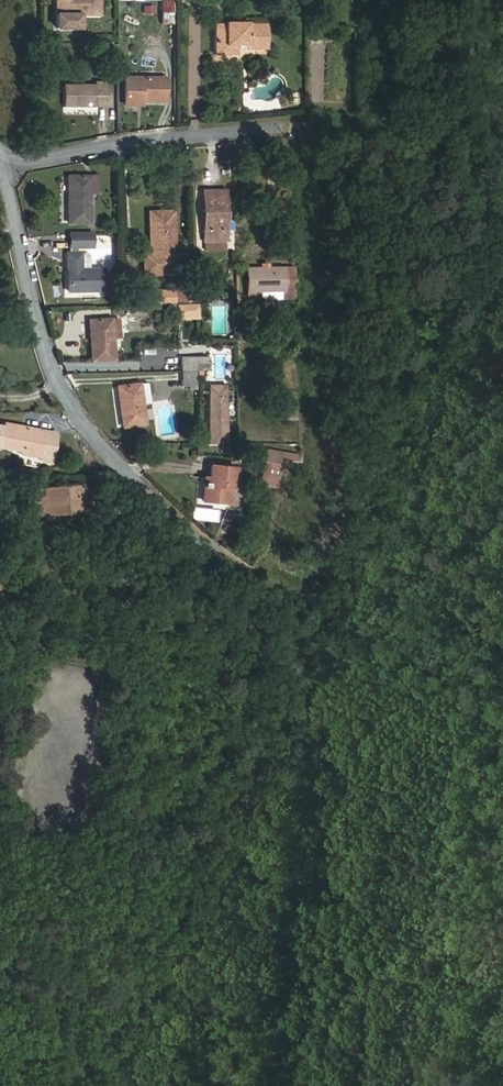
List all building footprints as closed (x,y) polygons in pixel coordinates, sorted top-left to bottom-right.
[(100,0),(55,0),(55,15),(100,15),(100,0)] [(172,24),(172,2),(161,1),(161,24),(172,24)] [(142,4),(142,15),(154,15),(154,4),(142,4)] [(266,49),(266,34),(257,34),(257,24),(247,24),(247,23),(224,23),(224,24),(214,24),(214,54),(236,54),(236,45),(247,45),(247,49),(266,49)] [(266,34),(266,24),(257,24),(257,34),(266,34)] [(162,101),(162,78),(124,77),(124,105),(137,105),(138,101),(141,101),(162,101)] [(106,106),(106,83),(95,83),(95,85),(63,85),(63,106),(106,106)] [(89,193),(89,176),(68,176),(68,223),(89,223),(89,193)] [(97,193),(97,176),(89,176),(89,193),(97,193)] [(226,240),(225,191),(202,191),(203,241),(205,240),(224,240),(226,240)] [(174,255),(172,212),(160,212),(160,217),(149,218),(149,226),(151,226),(151,234),(149,234),(150,254),(143,255),(144,274),(173,273),(172,256),(174,255)] [(293,240),(293,227),(279,227),(279,241),(293,240)] [(92,248),(92,234),(92,233),(69,234),(69,235),(69,248),(92,248)] [(224,249),(224,240),(205,240),(205,249),(224,249)] [(80,260),(80,253),(67,253),(67,261),(80,260)] [(104,291),(103,269),(81,269),(80,260),(67,261),(68,291),(104,291)] [(295,297),(294,267),(268,268),(260,269),(247,269),(248,298),(259,298),(259,291),(282,290),(282,297),(295,297)] [(188,300),(188,287),(180,287),(180,301),(188,300)] [(111,320),(111,319),(89,320),(91,361),(113,360),(112,338),(111,320)] [(206,371),(205,358),(182,358),(182,371),(197,371),(206,371)] [(197,389),(197,371),(182,371),(181,371),(181,386),(188,386),(188,389),(197,389)] [(139,386),(139,384),(117,387),(122,427),(144,424),(142,403),(139,386)] [(148,402),(146,385),(139,386),(142,403),(148,402)] [(227,385),(206,385),(205,445),(227,445),(227,385)] [(44,431),(4,423),(0,446),(0,447),(19,451),(19,454),(39,458),(44,431)] [(237,505),(238,488),(234,488),(236,468),(210,466),(209,478),(208,484),(203,484),(201,501),(237,505)] [(85,509),(84,485),(34,489),(36,507),(44,507),(45,515),(57,514),(57,511),(85,509)] [(45,515),(44,507),(36,507),(31,508),(32,516),(45,515)] [(195,508),(195,520),(216,520),(216,507),(195,508)] [(211,539),(203,550),(212,557),(221,546),(211,539)]
